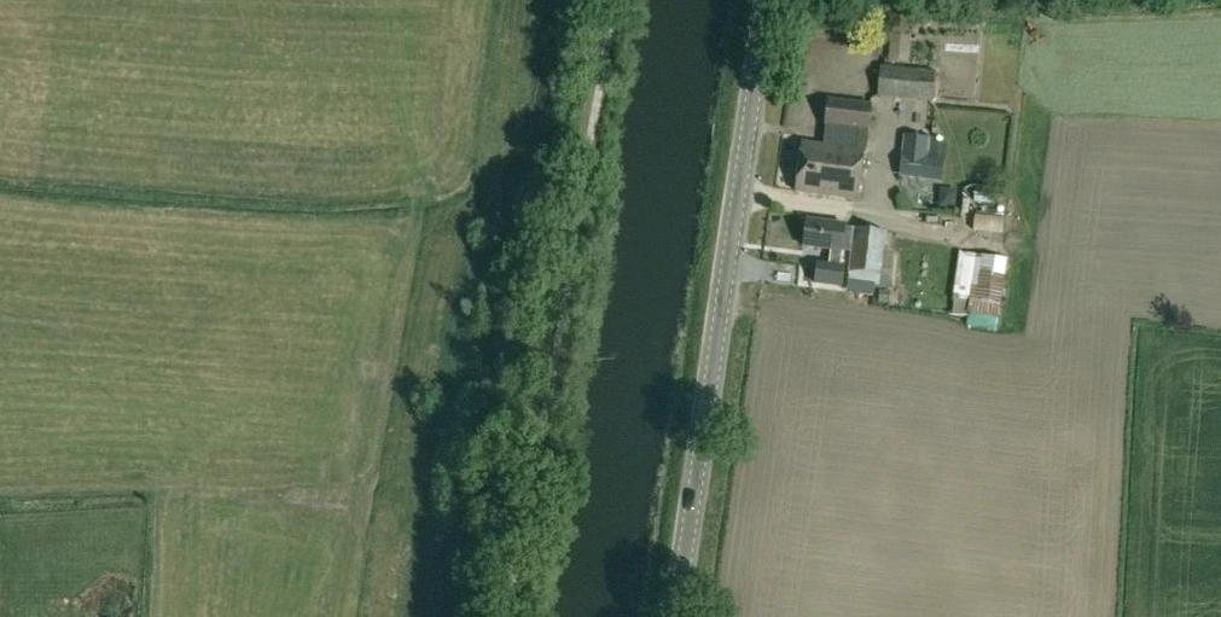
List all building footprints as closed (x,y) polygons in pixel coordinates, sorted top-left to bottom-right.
[(890,35),(885,31),(878,31),(874,36),(874,43),(880,47),(886,47),(891,42),(891,35),(890,35)] [(891,42),(888,62),(907,64),(910,37),(891,35),(891,42)] [(880,67),(877,97),(932,103),(936,72),(880,67)] [(796,193),(856,201),(862,153),(866,154),(867,131),(870,105),(828,100),(823,144),(802,142),(796,193)] [(901,154),(899,178),(927,181),(928,171),(923,170),(925,141),(903,140),(901,154)] [(981,220),(1004,221),(1005,194),(982,194),(981,220)] [(1014,205),(1014,228),(1025,227),(1024,204),(1014,205)] [(805,220),(802,247),(841,252),(845,226),(805,220)] [(853,228),(851,252),(848,273),(856,273),(855,284),(871,286),(872,275),(881,276),(882,270),(892,271),(894,252),(884,251),(886,234),(853,228)] [(997,319),(1007,259),(977,255),(967,314),(997,319)]
